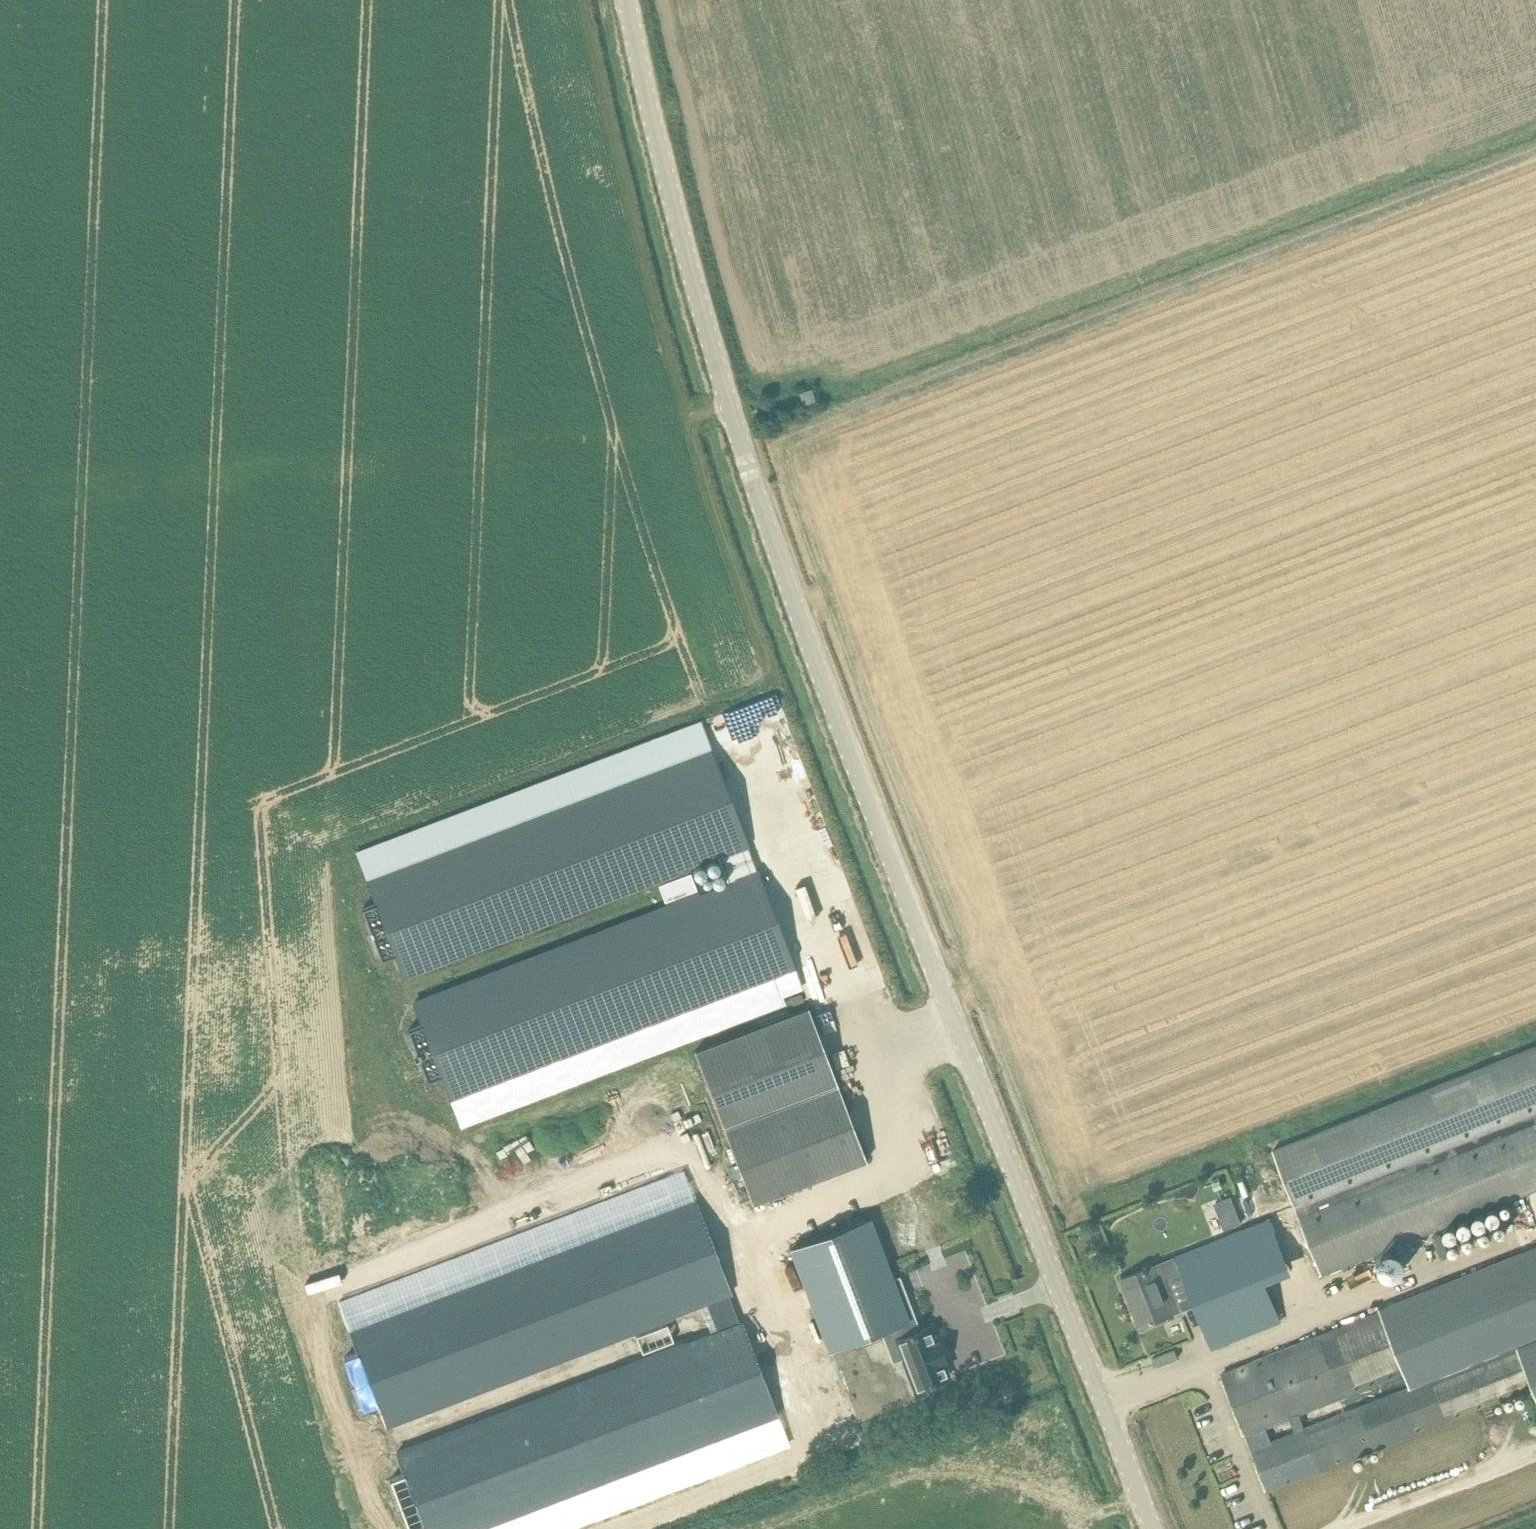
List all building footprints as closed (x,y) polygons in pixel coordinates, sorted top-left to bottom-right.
[(800,393),(803,404),(814,400),(811,389),(800,393)] [(711,750),(369,880),(405,976),(719,857),(747,847),(711,750)] [(729,883),(415,1002),(451,1096),(793,967),(747,847),(719,857),(729,883)] [(690,873),(659,885),(665,902),(697,890),(690,873)] [(695,1051),(753,1204),(867,1161),(809,1008),(695,1051)] [(1323,1275),(1535,1190),(1535,1045),(1273,1150),(1323,1275)] [(790,1437),(702,1173),(341,1298),(386,1423),(719,1315),(729,1344),(393,1458),(419,1528),(535,1528),(790,1437)] [(871,1218),(792,1248),(831,1350),(881,1330),(893,1361),(901,1358),(915,1394),(941,1384),(939,1380),(951,1375),(932,1324),(920,1328),(900,1275),(893,1278),(871,1218)] [(1245,1228),(1174,1256),(1211,1350),(1283,1322),(1245,1228)] [(1380,1309),(1381,1312),(1319,1336),(1240,1367),(1222,1374),(1246,1435),(1254,1432),(1260,1446),(1252,1450),(1268,1491),(1287,1484),(1532,1386),(1535,1395),(1535,1248),(1380,1309)] [(1154,1266),(1122,1279),(1141,1327),(1181,1311),(1168,1278),(1160,1281),(1154,1266)]
